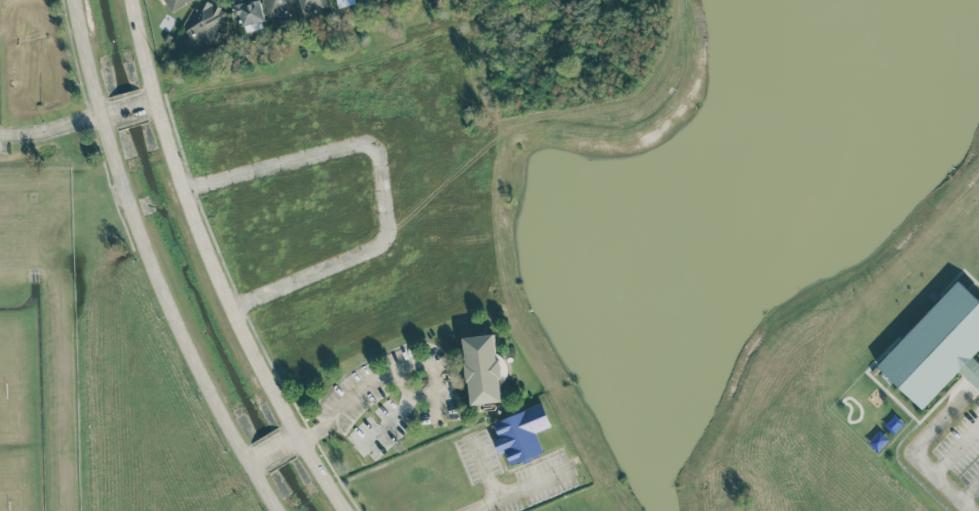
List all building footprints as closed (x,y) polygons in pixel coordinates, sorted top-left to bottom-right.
[(173,11),(191,0),(166,0),(173,11)] [(208,51),(226,9),(205,0),(200,0),(183,40),(208,51)] [(266,26),(259,0),(253,0),(232,5),(235,16),(240,15),(245,32),(266,26)] [(295,12),(293,0),(264,0),(267,17),(295,12)] [(326,0),(298,0),(301,12),(328,5),(326,0)] [(923,408),(958,370),(978,389),(978,362),(972,356),(978,349),(978,300),(957,280),(877,366),(923,408)] [(463,337),(470,404),(503,401),(499,362),(497,362),(495,334),(463,337)] [(551,426),(543,403),(493,421),(498,437),(493,439),(498,454),(505,451),(510,466),(544,454),(536,432),(551,426)]
